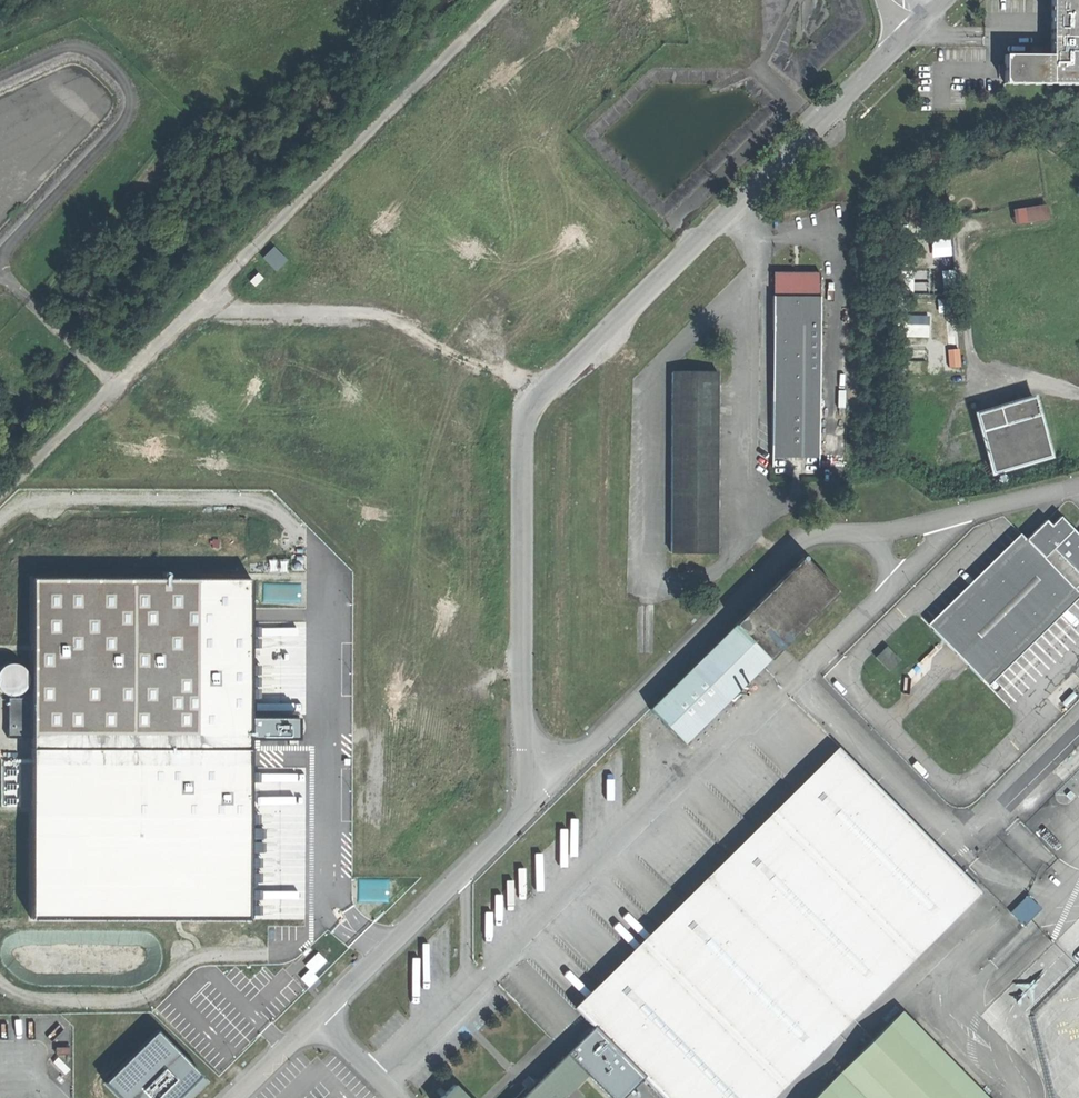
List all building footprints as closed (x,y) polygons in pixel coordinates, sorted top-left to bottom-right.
[(1051,55),(1004,56),(1004,84),(1078,84),(1078,0),(1052,0),(1051,55)] [(1047,203),(1014,208),(1016,223),(1049,218),(1047,203)] [(262,258),(277,271),(287,259),(273,246),(262,258)] [(819,274),(775,275),(775,467),(819,468),(819,274)] [(720,373),(668,373),(668,550),(719,550),(720,373)] [(1033,397),(971,415),(990,479),(1052,460),(1033,397)] [(929,623),(957,653),(988,687),(1078,600),(1078,592),(1076,589),(1078,587),(1078,535),(1064,517),(1055,527),(1047,521),(1027,540),(1021,537),(929,623)] [(804,556),(650,708),(685,743),(839,591),(804,556)] [(37,581),(36,918),(253,920),(252,737),(257,737),(302,738),(302,719),(252,719),(252,580),(37,581)] [(578,1009),(593,1028),(643,1079),(662,1097),(774,1097),(876,994),(981,891),(962,871),(914,823),(840,749),(578,1009)] [(318,951),(305,964),(310,968),(301,977),(310,986),(318,977),(315,974),(328,961),(318,951)] [(817,1097),(990,1097),(905,1012),(817,1097)] [(568,1052),(589,1074),(614,1097),(624,1097),(643,1079),(593,1028),(568,1052)] [(117,1097),(197,1097),(210,1085),(160,1034),(106,1087),(117,1097)] [(589,1074),(568,1052),(519,1097),(565,1097),(589,1074)] [(456,1084),(441,1097),(471,1097),(456,1084)]
